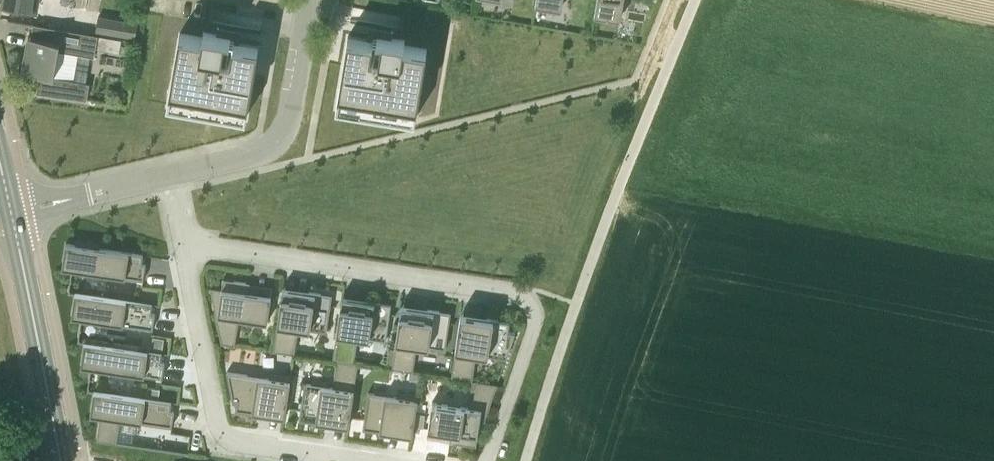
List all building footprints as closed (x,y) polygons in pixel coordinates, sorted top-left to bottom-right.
[(39,10),(41,0),(5,0),(4,4),(39,10)] [(535,5),(562,9),(564,0),(536,0),(535,5)] [(621,19),(624,0),(597,0),(595,15),(621,19)] [(98,31),(136,38),(138,22),(100,15),(98,31)] [(38,92),(88,99),(91,82),(55,76),(60,50),(95,56),(99,34),(34,23),(30,48),(27,47),(23,71),(41,74),(38,92)] [(416,116),(429,37),(351,23),(337,102),(416,116)] [(260,43),(181,29),(167,108),(246,122),(260,43)] [(103,248),(66,243),(62,267),(99,273),(103,248)] [(316,292),(283,287),(277,324),(310,329),(316,292)] [(272,296),(222,288),(218,315),(268,322),(272,296)] [(113,297),(75,292),(72,316),(109,322),(113,297)] [(392,303),(359,299),(353,335),(386,340),(392,303)] [(451,312),(418,307),(413,344),(446,349),(451,312)] [(494,319),(461,314),(455,350),(488,355),(494,319)] [(122,346),(85,341),(81,365),(118,371),(122,346)] [(356,380),(358,360),(338,358),(336,378),(356,380)] [(291,380),(258,376),(252,412),(285,417),(291,380)] [(338,387),(305,383),(299,419),(332,424),(338,387)] [(132,395),(94,390),(91,414),(128,420),(132,395)] [(401,397),(368,392),(363,429),(396,433),(401,397)] [(482,409),(432,401),(428,428),(478,435),(482,409)]
